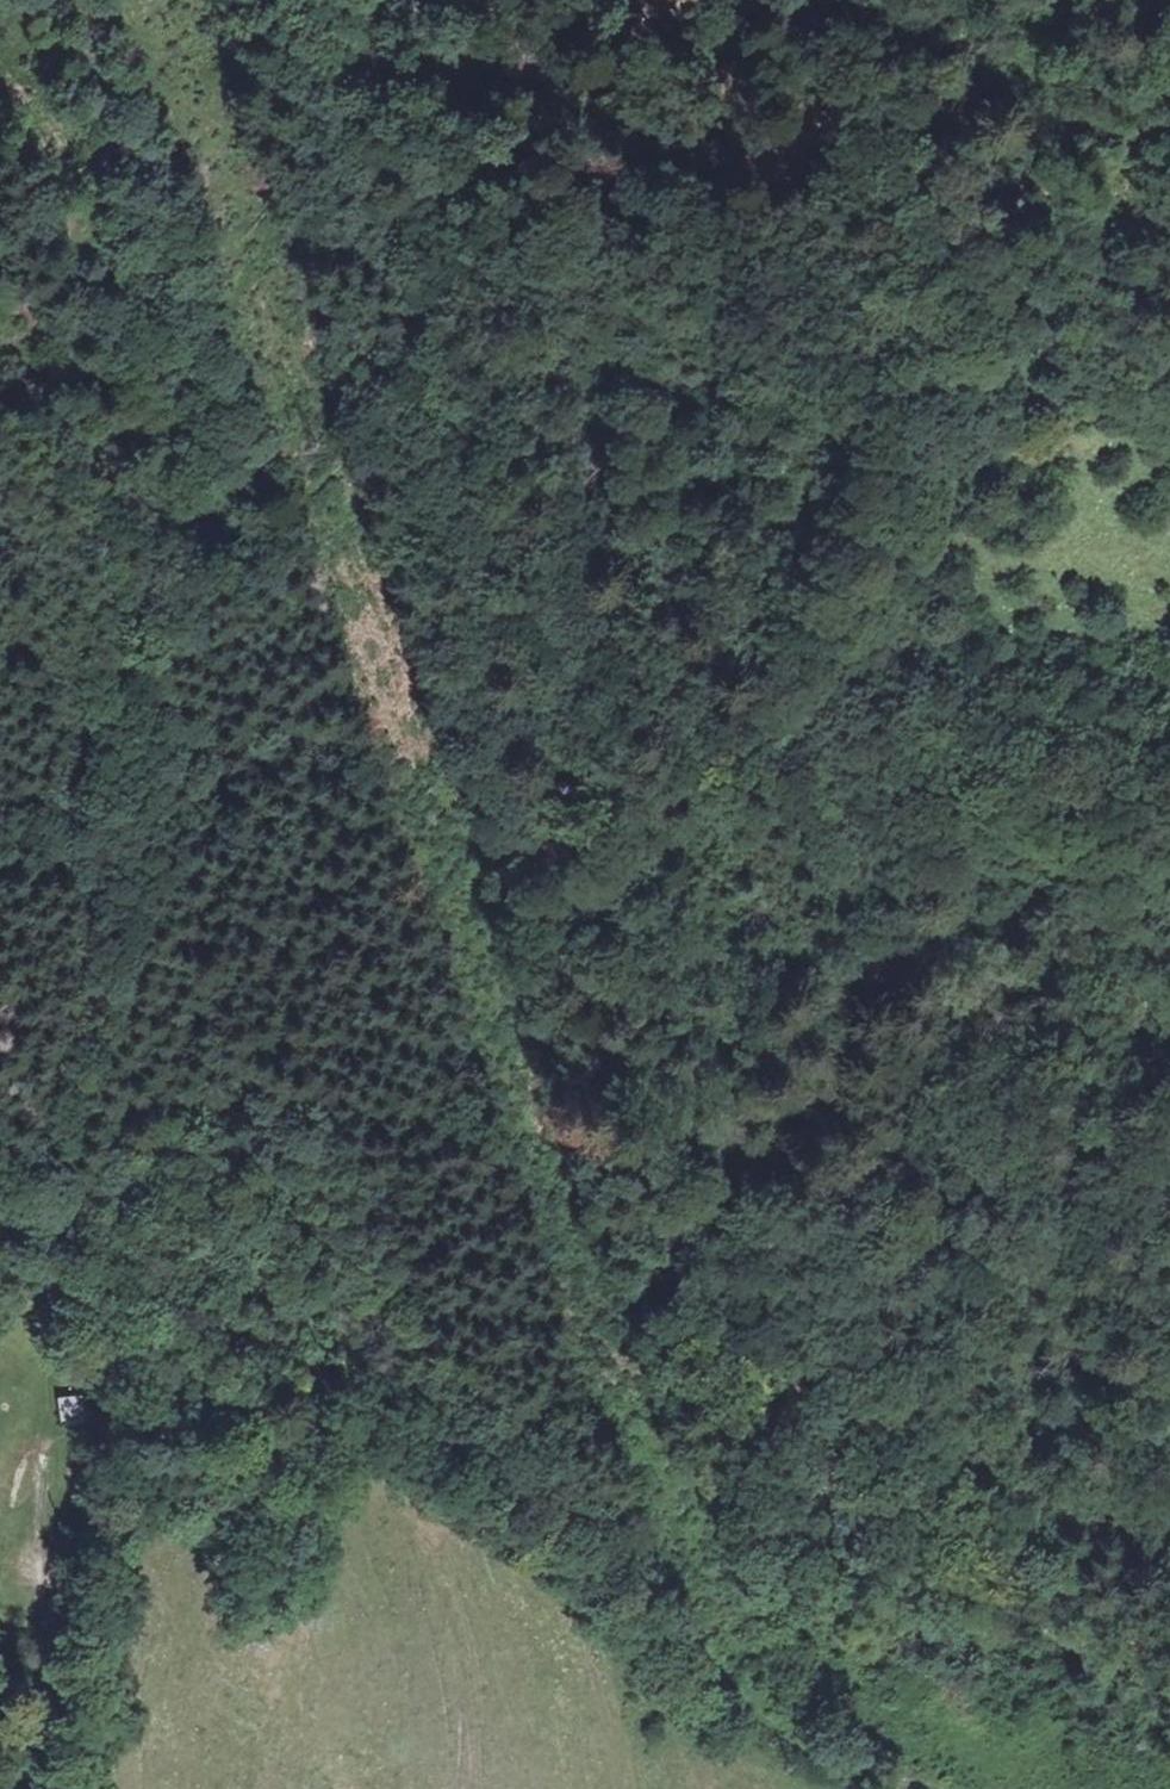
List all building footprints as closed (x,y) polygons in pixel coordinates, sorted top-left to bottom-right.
[(60,1424),(89,1423),(87,1393),(59,1395),(60,1424)]
